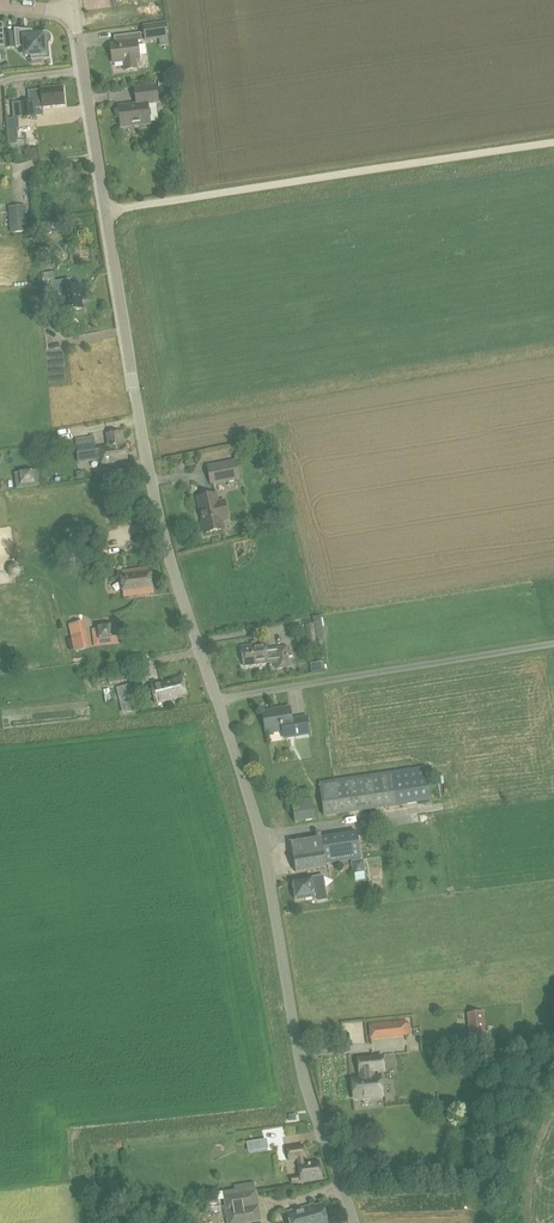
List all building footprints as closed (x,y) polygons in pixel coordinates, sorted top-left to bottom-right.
[(160,47),(168,46),(165,24),(144,26),(145,41),(159,38),(160,47)] [(50,34),(49,34),(49,33),(48,33),(47,32),(46,32),(45,32),(44,32),(43,32),(42,32),(42,33),(41,33),(40,34),(39,34),(39,35),(39,36),(38,36),(38,37),(33,37),(33,31),(14,29),(14,31),(16,46),(16,48),(25,47),(26,56),(31,56),(32,61),(50,59),(49,44),(50,44),(50,43),(51,43),(51,42),(51,41),(52,41),(52,40),(52,39),(52,38),(52,37),(51,37),(51,36),(51,35),(50,35),(50,34)] [(16,46),(14,31),(6,32),(7,47),(16,46)] [(138,41),(138,42),(142,41),(141,33),(126,35),(127,43),(138,41)] [(127,43),(115,44),(111,45),(113,63),(124,62),(125,71),(138,69),(136,60),(140,60),(138,42),(138,41),(127,43)] [(169,77),(168,68),(161,69),(162,78),(169,77)] [(174,86),(173,77),(163,79),(164,87),(169,87),(174,86)] [(119,107),(121,128),(150,124),(148,104),(158,103),(156,85),(135,88),(137,104),(119,107)] [(35,101),(36,108),(43,107),(64,105),(63,87),(42,90),(28,91),(30,102),(35,101)] [(170,96),(169,87),(164,87),(159,88),(160,97),(170,96)] [(36,108),(35,101),(30,102),(20,102),(21,118),(37,117),(36,108)] [(27,233),(25,206),(8,207),(10,234),(27,233)] [(50,223),(38,224),(39,232),(51,230),(50,223)] [(43,286),(55,284),(54,273),(41,275),(43,286)] [(64,300),(83,297),(81,286),(62,289),(64,300)] [(83,301),(83,297),(64,300),(65,312),(83,309),(82,301),(83,301)] [(94,437),(75,439),(78,464),(98,461),(97,459),(102,459),(103,465),(128,461),(125,445),(123,432),(106,434),(106,435),(108,448),(100,449),(96,450),(94,437)] [(237,460),(207,466),(210,486),(240,480),(237,460)] [(37,470),(16,473),(18,488),(39,485),(37,470)] [(72,483),(81,480),(78,472),(69,476),(72,483)] [(225,502),(217,504),(216,496),(199,500),(203,515),(206,534),(223,530),(221,521),(221,520),(228,518),(225,502)] [(92,561),(110,558),(108,546),(90,549),(92,561)] [(149,568),(121,572),(124,597),(152,593),(149,568)] [(89,621),(108,617),(105,607),(87,611),(89,621)] [(69,627),(82,654),(94,649),(85,629),(90,627),(87,618),(69,627)] [(324,641),(321,623),(313,624),(305,625),(308,644),(317,643),(317,642),(324,641)] [(117,627),(93,629),(95,646),(119,643),(117,627)] [(277,662),(278,669),(290,667),(287,647),(267,650),(266,643),(251,645),(242,647),(244,667),(277,662)] [(310,665),(311,673),(324,671),(323,663),(310,665)] [(110,683),(127,679),(126,671),(108,675),(110,683)] [(181,679),(151,686),(156,705),(186,697),(181,679)] [(130,684),(132,691),(142,688),(141,681),(130,684)] [(132,691),(130,684),(116,688),(122,714),(136,711),(132,691)] [(103,690),(106,704),(117,702),(115,693),(109,694),(109,689),(103,690)] [(266,732),(284,729),(285,738),(294,736),(310,734),(307,717),(292,719),(290,707),(279,709),(262,712),(266,732)] [(320,783),(324,816),(430,801),(425,768),(320,783)] [(291,803),(295,824),(316,820),(312,800),(291,803)] [(356,833),(321,838),(325,864),(360,858),(356,833)] [(321,838),(291,843),(296,872),(326,867),(325,864),(321,838)] [(358,865),(360,876),(369,874),(366,863),(358,865)] [(314,898),(318,901),(327,900),(324,876),(317,877),(294,881),(297,900),(314,897),(314,898)] [(468,1014),(471,1040),(485,1039),(482,1013),(468,1014)] [(370,1077),(352,1078),(354,1099),(382,1096),(380,1076),(373,1076),(373,1070),(384,1069),(382,1056),(359,1058),(360,1071),(370,1070),(370,1077)] [(254,1142),(247,1143),(249,1151),(256,1150),(254,1142)] [(304,1156),(302,1143),(286,1146),(288,1158),(297,1157),(298,1163),(300,1176),(298,1176),(297,1175),(291,1176),(292,1182),(297,1181),(297,1182),(301,1182),(301,1180),(321,1177),(318,1160),(304,1162),(304,1156)] [(262,1222),(255,1183),(235,1186),(235,1191),(223,1192),(224,1199),(225,1206),(227,1219),(227,1222),(255,1222),(262,1222)] [(322,1204),(314,1206),(314,1205),(287,1212),(290,1222),(328,1222),(322,1204)]
